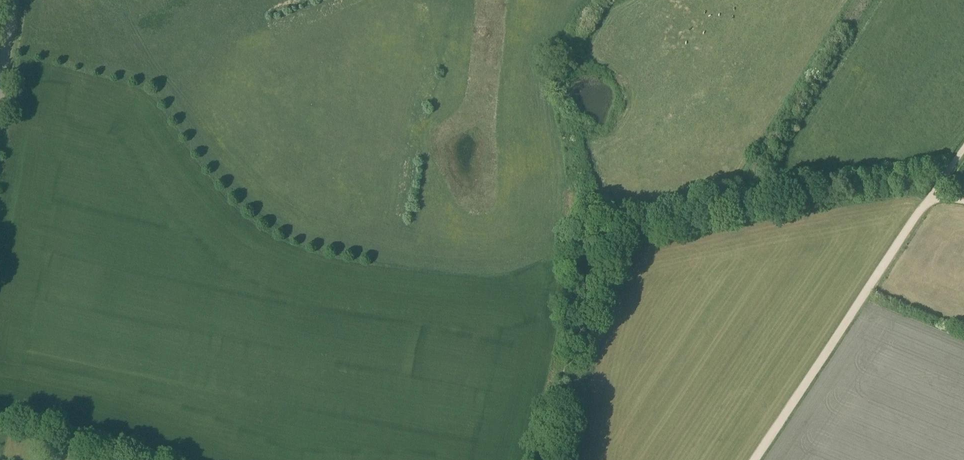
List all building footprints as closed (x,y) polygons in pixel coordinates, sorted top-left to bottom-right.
[(75,448),(77,439),(62,435),(60,444),(75,448)]
